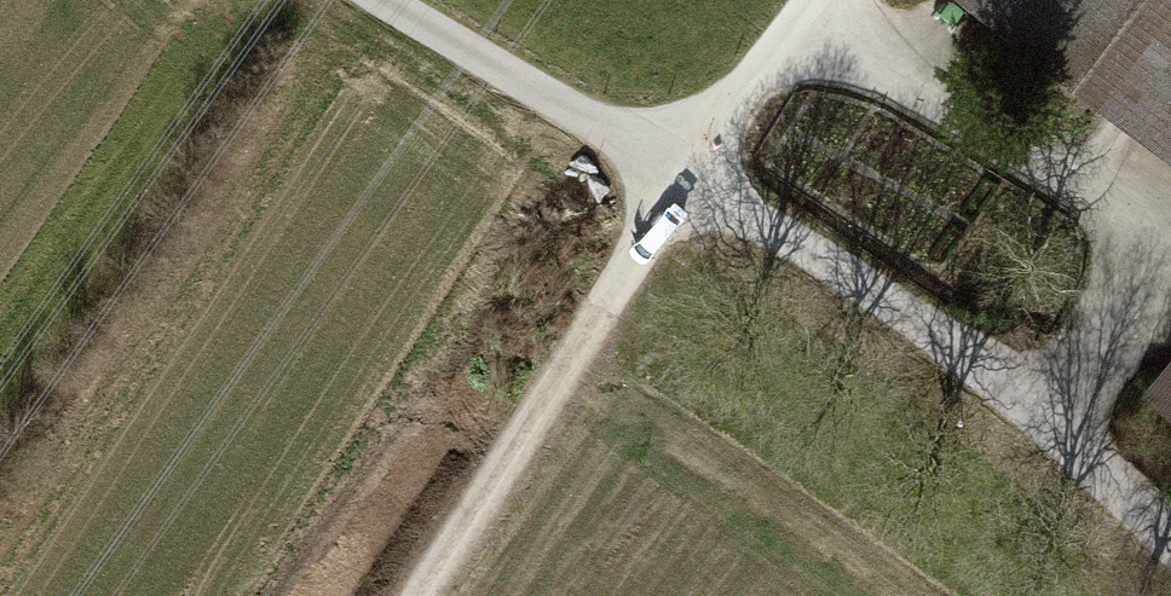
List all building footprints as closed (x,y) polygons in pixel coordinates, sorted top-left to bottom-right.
[(1170,149),(1170,0),(979,0),(1170,149)] [(1144,378),(1170,399),(1170,344),(1144,378)]
